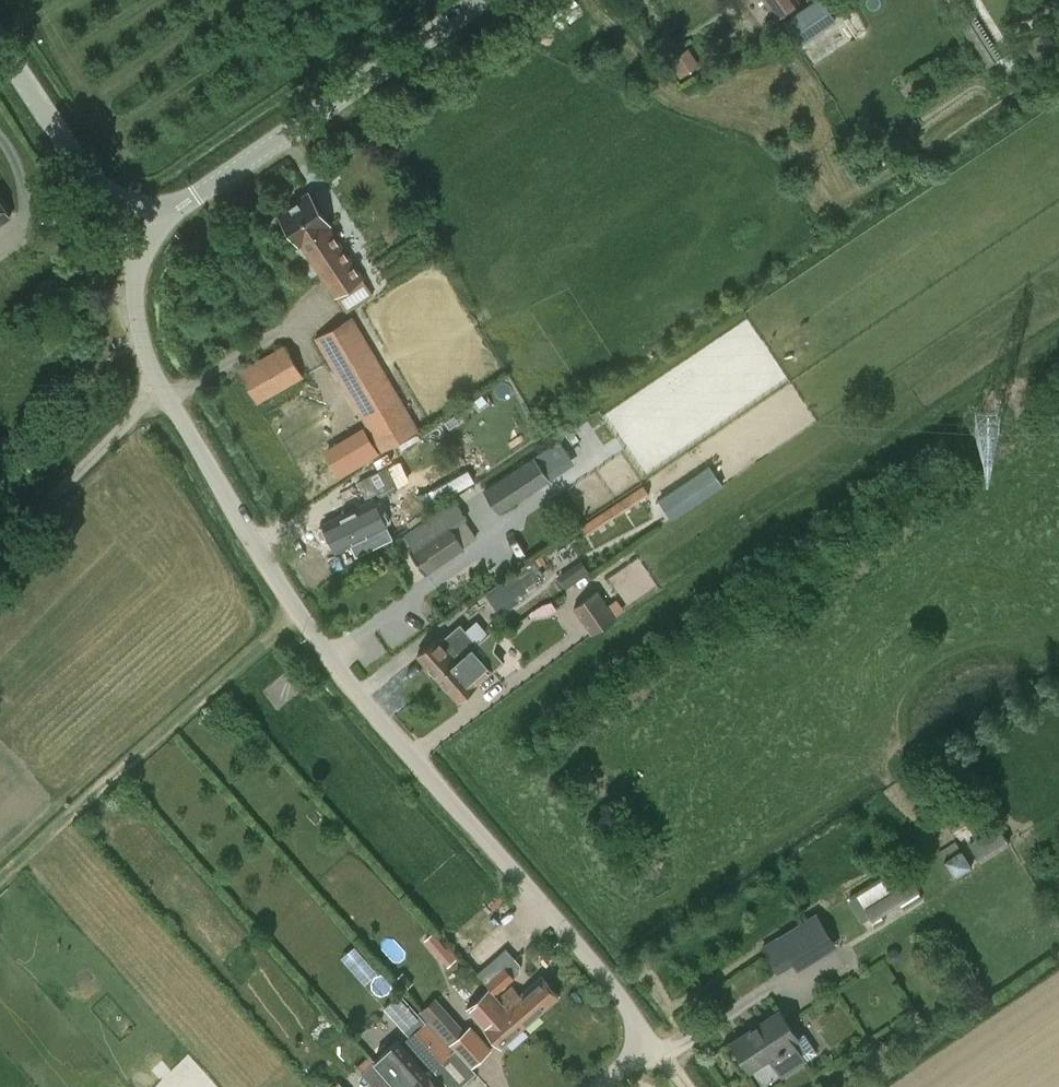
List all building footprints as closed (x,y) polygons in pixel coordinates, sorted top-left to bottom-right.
[(776,18),(799,2),(798,0),(764,0),(776,18)] [(786,20),(801,42),(836,19),(823,0),(815,0),(786,20)] [(963,2),(952,9),(987,66),(998,59),(963,2)] [(688,48),(669,61),(680,76),(698,64),(688,48)] [(1019,64),(1002,74),(1008,82),(1024,72),(1019,64)] [(373,293),(362,278),(364,276),(329,223),(329,222),(310,192),(280,212),(300,242),(301,241),(347,311),(373,293)] [(9,215),(0,202),(0,221),(9,215)] [(352,315),(314,338),(381,452),(419,429),(352,315)] [(56,319),(47,325),(52,332),(61,326),(56,319)] [(257,403),(304,377),(284,343),(238,370),(257,403)] [(480,487),(499,514),(578,461),(562,437),(480,487)] [(329,542),(331,541),(336,551),(387,526),(382,517),(397,510),(389,492),(399,488),(388,466),(356,482),(366,502),(323,523),(325,527),(323,528),(318,533),(322,543),(329,542)] [(709,466),(659,498),(671,516),(721,484),(709,466)] [(407,534),(414,546),(408,550),(425,574),(464,547),(477,537),(454,502),(407,534)] [(650,509),(614,506),(583,527),(589,536),(617,517),(649,520),(650,509)] [(485,592),(500,614),(524,598),(522,595),(542,582),(545,573),(535,559),(485,592)] [(590,565),(564,574),(569,588),(595,579),(590,565)] [(590,632),(615,614),(597,589),(572,607),(590,632)] [(416,655),(437,678),(472,647),(489,632),(477,619),(466,628),(460,622),(440,640),(437,637),(416,655)] [(482,658),(472,647),(437,678),(457,701),(493,670),(503,660),(493,648),(482,658)] [(968,844),(980,862),(1010,843),(998,824),(968,844)] [(858,895),(872,919),(917,891),(902,867),(858,895)] [(793,927),(778,936),(795,964),(798,969),(813,960),(793,927)] [(448,947),(440,955),(448,964),(458,956),(449,946),(448,947)] [(477,972),(489,986),(490,986),(497,994),(516,977),(506,966),(515,958),(506,947),(477,972)] [(887,952),(886,957),(889,961),(894,962),(898,959),(899,954),(896,950),(891,949),(887,952)] [(413,982),(403,971),(395,978),(406,989),(413,982)] [(489,986),(525,1027),(549,1006),(549,1005),(559,996),(541,975),(520,993),(512,985),(499,997),(497,994),(490,986),(489,986)] [(501,1048),(525,1027),(489,986),(465,1008),(501,1048)] [(400,993),(385,1007),(395,1018),(411,1005),(400,993)] [(782,1077),(808,1060),(819,1053),(805,1033),(798,1037),(779,1009),(732,1041),(750,1069),(768,1057),(782,1077)] [(408,1037),(434,1067),(452,1051),(426,1022),(408,1037)] [(471,1024),(449,1043),(471,1068),(492,1048),(471,1024)] [(398,1040),(376,1059),(400,1086),(439,1086),(398,1040)] [(376,1059),(361,1072),(374,1086),(400,1086),(376,1059)]
